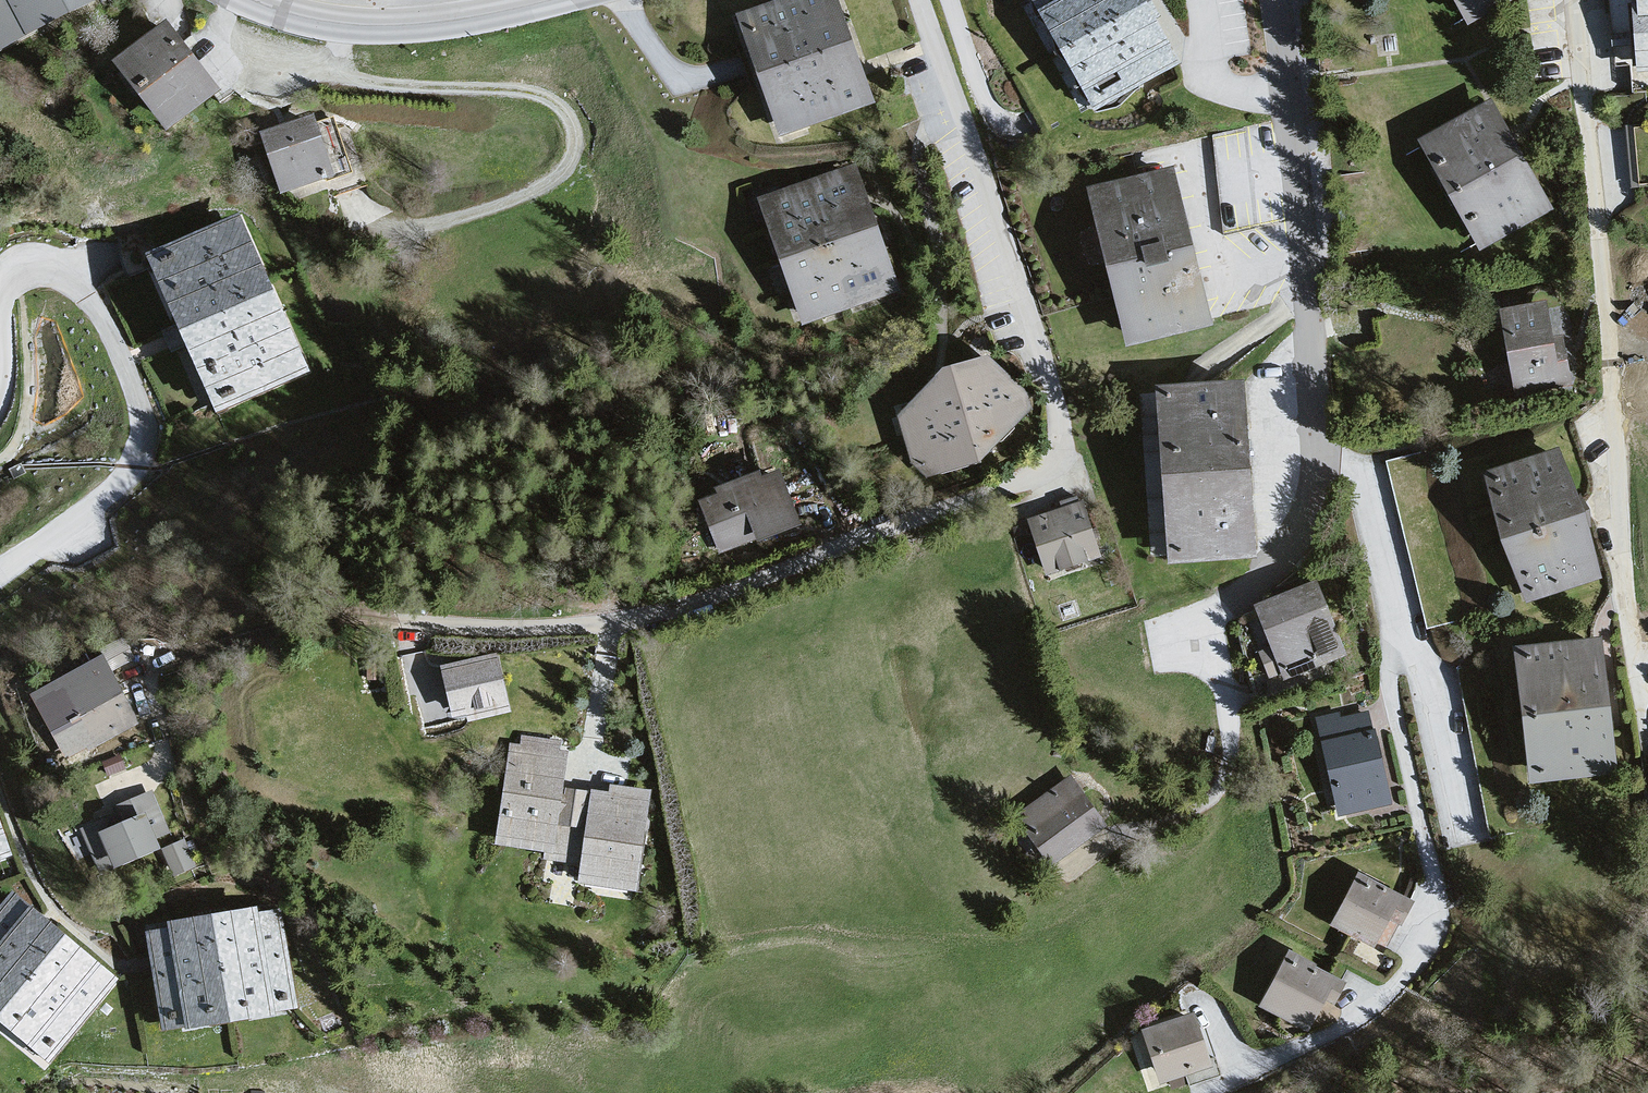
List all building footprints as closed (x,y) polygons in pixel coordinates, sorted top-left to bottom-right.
[(93,0),(0,0),(0,48),(93,0)] [(742,17),(782,132),(872,100),(837,0),(789,0),(742,17)] [(1098,103),(1175,60),(1141,0),(1041,0),(1098,103)] [(1468,20),(1504,0),(1457,0),(1468,20)] [(1640,3),(1633,4),(1638,68),(1647,67),(1647,0),(1640,0),(1640,3)] [(119,63),(168,126),(217,89),(169,26),(119,63)] [(1492,104),(1424,141),(1479,243),(1548,206),(1492,104)] [(262,133),(290,203),(348,177),(328,112),(262,133)] [(1631,179),(1647,178),(1647,124),(1628,125),(1631,179)] [(853,160),(749,197),(804,321),(904,302),(853,160)] [(1171,172),(1095,190),(1131,338),(1207,320),(1171,172)] [(155,260),(212,415),(315,380),(260,213),(155,260)] [(1544,303),(1503,310),(1517,390),(1569,381),(1561,337),(1550,339),(1544,303)] [(950,371),(897,419),(915,482),(995,467),(1035,408),(991,362),(950,371)] [(1164,389),(1174,555),(1250,551),(1240,384),(1164,389)] [(1557,452),(1491,474),(1531,594),(1596,572),(1557,452)] [(774,472),(699,506),(736,558),(808,525),(774,472)] [(1009,524),(1049,581),(1096,567),(1064,503),(1009,524)] [(1285,675),(1342,653),(1315,583),(1259,605),(1285,675)] [(133,639),(109,652),(113,660),(120,674),(144,658),(133,639)] [(1597,640),(1519,650),(1534,775),(1612,766),(1597,640)] [(495,659),(445,670),(456,718),(506,707),(495,659)] [(113,660),(65,685),(85,728),(133,700),(120,674),(113,660)] [(1319,719),(1341,809),(1386,799),(1367,716),(1340,722),(1338,714),(1319,719)] [(572,749),(505,739),(495,846),(565,861),(572,749)] [(104,836),(123,874),(167,858),(178,889),(208,880),(160,780),(118,802),(134,821),(104,836)] [(1020,817),(1051,860),(1102,823),(1071,780),(1020,817)] [(652,788),(592,791),(577,888),(645,899),(652,788)] [(24,873),(0,796),(0,878),(24,873)] [(1388,916),(1400,922),(1410,901),(1359,874),(1334,922),(1374,943),(1388,916)] [(0,923),(0,1017),(71,1069),(127,982),(26,892),(0,923)] [(141,929),(170,1037),(317,1001),(283,908),(141,929)] [(1262,1003),(1307,1028),(1324,996),(1333,1001),(1343,983),(1290,953),(1262,1003)] [(1192,1015),(1146,1030),(1162,1080),(1209,1065),(1192,1015)]
